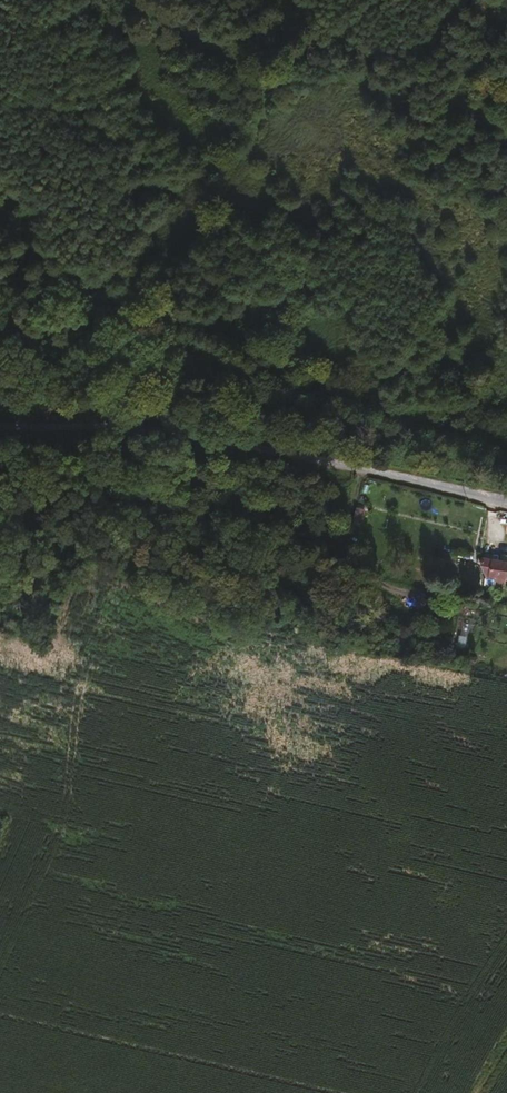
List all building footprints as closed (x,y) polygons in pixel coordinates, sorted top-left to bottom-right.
[(506,572),(506,562),(492,559),(490,568),(488,577),(505,581),(506,572)]
